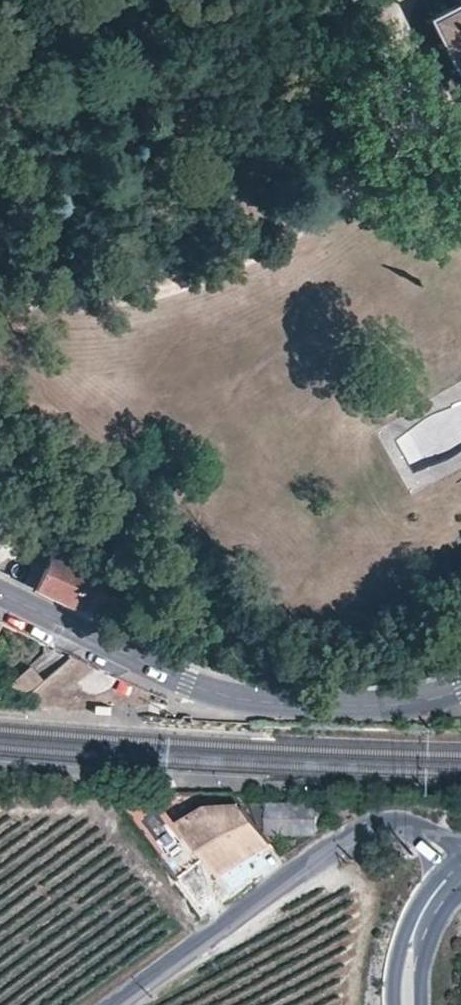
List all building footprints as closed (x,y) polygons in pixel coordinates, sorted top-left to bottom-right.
[(460,72),(460,0),(427,17),(456,75),(460,72)] [(0,516),(0,543),(10,521),(0,516)] [(36,589),(53,554),(55,547),(45,542),(26,585),(36,589)] [(53,554),(36,589),(85,612),(95,589),(115,598),(121,582),(53,554)] [(42,680),(31,667),(0,692),(25,695),(42,680)] [(266,797),(265,828),(314,831),(315,800),(266,797)] [(179,821),(191,813),(183,802),(161,798),(160,804),(168,808),(179,821)] [(272,845),(244,804),(205,805),(191,813),(179,821),(210,860),(221,876),(272,845)] [(221,876),(210,860),(199,866),(209,882),(221,876)]
